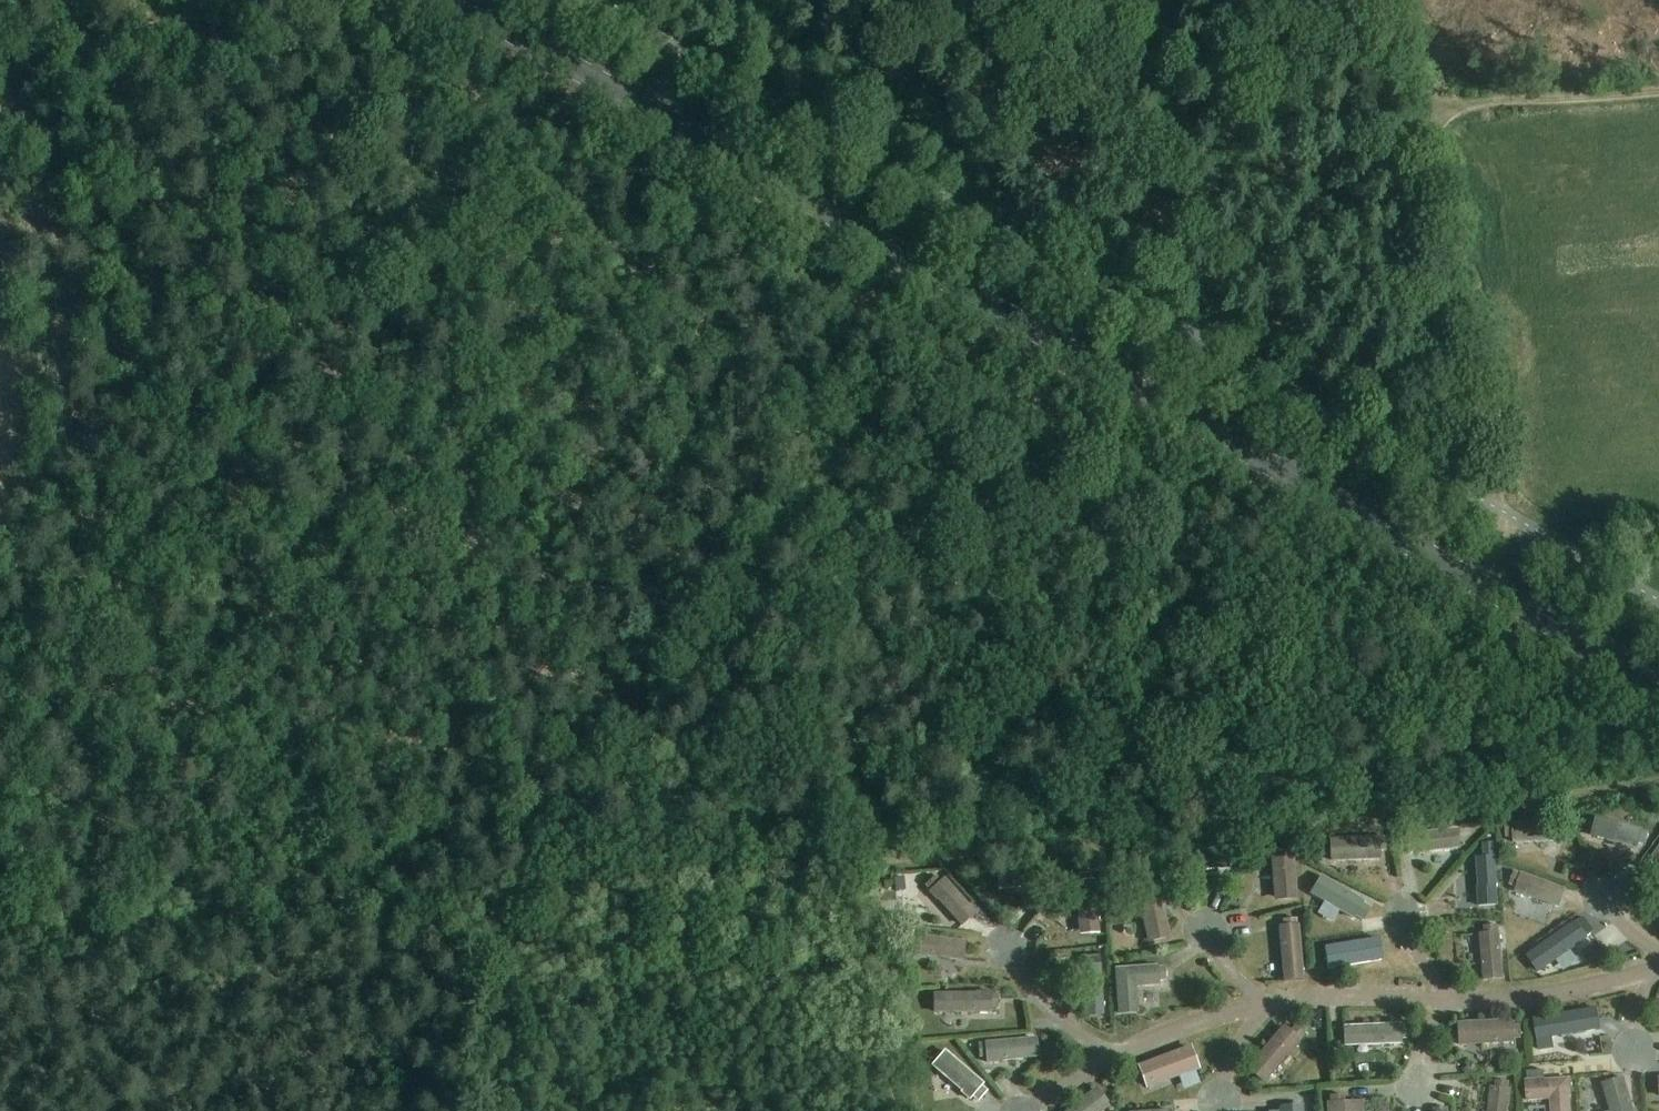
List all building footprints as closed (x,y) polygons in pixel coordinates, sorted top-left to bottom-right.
[(1593,836),(1639,849),(1640,844),(1644,830),(1597,818),(1593,836)] [(1513,823),(1513,825),(1506,826),(1507,838),(1514,838),(1514,842),(1562,841),(1561,821),(1513,823)] [(1400,836),(1402,849),(1407,849),(1408,855),(1461,850),(1459,829),(1400,836)] [(1649,832),(1644,830),(1640,844),(1646,846),(1649,832)] [(1331,839),(1331,862),(1381,860),(1381,851),(1387,851),(1386,837),(1331,839)] [(1271,851),(1275,901),(1298,899),(1294,843),(1279,844),(1279,850),(1271,851)] [(1476,859),(1479,906),(1498,905),(1495,857),(1494,857),(1493,844),(1482,845),(1483,858),(1476,859)] [(1228,848),(1172,853),(1174,874),(1230,869),(1230,863),(1236,863),(1235,850),(1228,850),(1228,848)] [(1649,861),(1658,868),(1658,848),(1649,861)] [(1058,865),(1059,877),(1064,877),(1066,869),(1066,867),(1065,864),(1058,865)] [(1050,866),(1000,873),(1002,892),(1053,888),(1052,884),(1060,883),(1059,877),(1058,865),(1050,867),(1050,866)] [(1567,889),(1522,873),(1522,874),(1515,872),(1511,884),(1518,887),(1516,892),(1560,908),(1567,889)] [(1100,934),(1096,880),(1092,880),(1092,874),(1079,875),(1080,881),(1076,881),(1080,935),(1100,934)] [(929,892),(962,927),(977,913),(944,878),(941,881),(937,875),(926,885),(931,890),(929,892)] [(1136,887),(1148,943),(1171,938),(1159,883),(1151,885),(1149,877),(1136,880),(1137,887),(1136,887)] [(1322,877),(1312,894),(1353,918),(1354,915),(1363,920),(1370,909),(1361,904),(1362,901),(1322,877)] [(1284,979),(1304,977),(1299,927),(1297,927),(1297,919),(1284,921),(1285,929),(1279,929),(1284,979)] [(1539,972),(1587,939),(1586,938),(1593,933),(1583,919),(1576,924),(1576,923),(1529,957),(1539,972)] [(1504,979),(1500,932),(1499,932),(1498,926),(1485,927),(1485,933),(1480,934),(1484,981),(1504,979)] [(966,942),(918,935),(918,937),(911,936),(909,949),(916,950),(915,955),(963,961),(966,942)] [(1325,948),(1328,970),(1384,960),(1380,938),(1325,948)] [(1087,1016),(1106,1015),(1103,964),(1102,964),(1102,955),(1084,956),(1085,965),(1084,965),(1087,1016)] [(1116,968),(1118,1014),(1138,1013),(1136,988),(1160,986),(1160,981),(1166,981),(1165,967),(1158,968),(1158,966),(1116,968)] [(934,994),(934,1012),(991,1013),(991,1007),(998,1007),(998,994),(934,994)] [(1590,1012),(1535,1021),(1540,1050),(1551,1048),(1550,1037),(1571,1034),(1599,1029),(1596,1011),(1590,1012)] [(1514,1025),(1514,1020),(1458,1023),(1459,1046),(1516,1043),(1516,1039),(1522,1039),(1522,1025),(1514,1025)] [(1401,1024),(1343,1026),(1344,1047),(1403,1045),(1402,1039),(1409,1039),(1409,1025),(1401,1025),(1401,1024)] [(1284,1025),(1247,1069),(1265,1084),(1306,1036),(1295,1026),(1291,1031),(1284,1025)] [(985,1042),(987,1062),(1039,1057),(1037,1038),(985,1042)] [(1138,1065),(1147,1089),(1200,1069),(1191,1046),(1138,1065)] [(933,1066),(970,1100),(984,1085),(946,1051),(933,1066)] [(1552,1110),(1572,1110),(1571,1077),(1526,1080),(1527,1101),(1551,1100),(1552,1110)] [(1611,1110),(1635,1110),(1625,1078),(1603,1084),(1611,1110)] [(1512,1090),(1509,1090),(1510,1082),(1496,1081),(1496,1088),(1491,1088),(1488,1110),(1510,1110),(1512,1090)] [(1110,1106),(1096,1088),(1067,1110),(1104,1110),(1110,1106)] [(1331,1102),(1327,1102),(1328,1110),(1363,1110),(1362,1101),(1346,1101),(1346,1096),(1330,1096),(1331,1102)]
